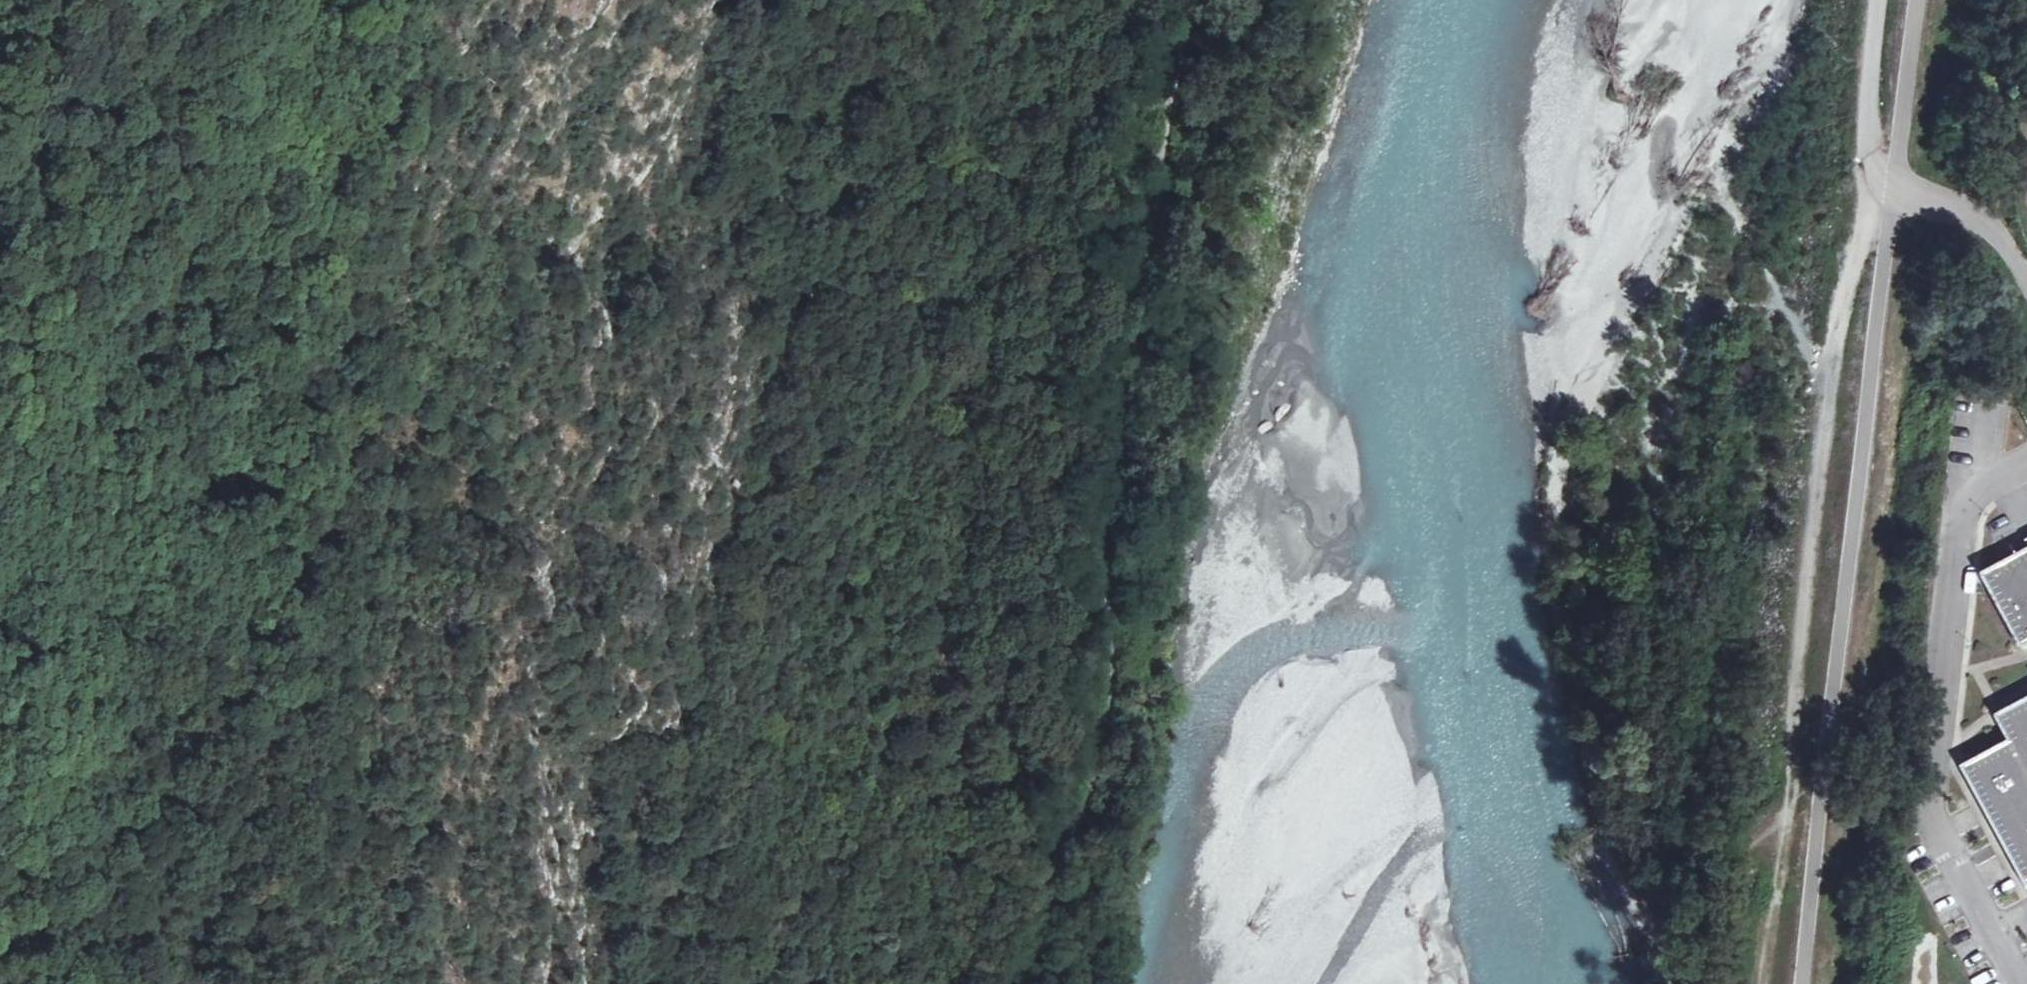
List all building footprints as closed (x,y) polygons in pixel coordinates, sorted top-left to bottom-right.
[(2026,627),(2026,554),(1982,578),(2013,634),(2026,627)] [(2013,634),(2018,644),(2026,646),(2026,627),(2013,634)] [(2005,714),(2001,728),(2010,745),(1971,766),(1969,773),(1967,779),(2026,889),(2026,703),(2005,714)]
